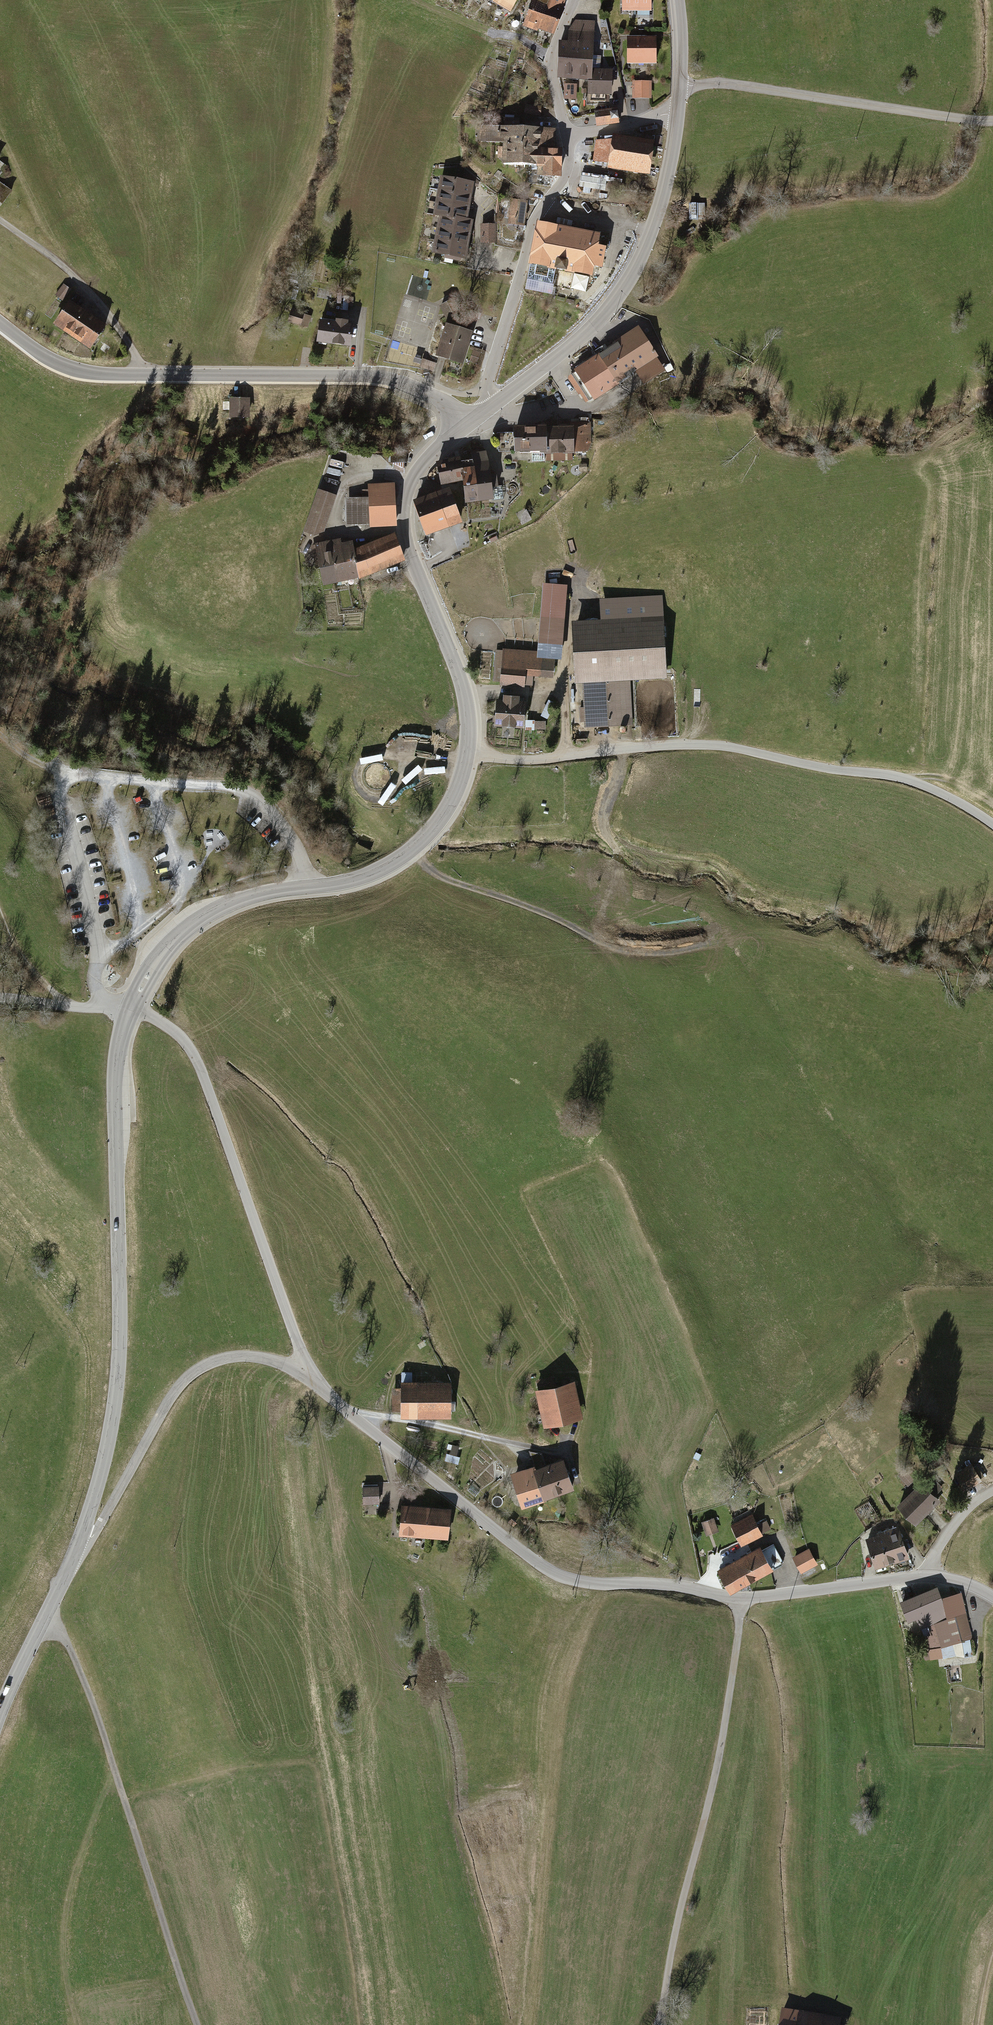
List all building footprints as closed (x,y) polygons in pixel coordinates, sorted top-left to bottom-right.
[(519,0),(495,0),(493,4),(511,14),(519,0)] [(538,31),(546,8),(556,11),(557,7),(563,9),(566,0),(533,0),(523,28),(537,33),(538,31)] [(623,13),(652,13),(652,0),(623,0),(623,13)] [(546,8),(538,31),(555,38),(565,10),(563,9),(557,7),(556,11),(546,8)] [(575,79),(578,22),(571,30),(570,43),(561,43),(559,78),(575,79)] [(593,22),(578,22),(575,79),(590,80),(590,71),(593,22)] [(657,38),(628,38),(628,66),(658,66),(657,38)] [(611,72),(590,71),(590,80),(589,93),(611,94),(611,72)] [(652,82),(633,82),(632,99),(650,99),(652,99),(652,82)] [(577,85),(564,85),(564,100),(577,100),(577,85)] [(617,108),(595,112),(597,128),(620,124),(617,108)] [(502,165),(523,165),(523,149),(524,128),(480,126),(479,142),(503,143),(502,165)] [(524,128),(523,149),(553,150),(554,129),(524,128)] [(655,139),(612,133),(611,138),(596,139),(592,161),(607,163),(607,167),(649,174),(655,139)] [(560,150),(553,150),(523,149),(523,165),(542,166),(542,176),(559,177),(560,150)] [(437,187),(471,194),(474,181),(439,174),(437,187)] [(587,174),(586,184),(605,187),(607,178),(587,174)] [(0,186),(0,207),(4,210),(14,197),(0,186)] [(434,200),(469,207),(471,194),(437,187),(434,200)] [(528,200),(510,198),(507,224),(524,226),(528,200)] [(452,214),(467,217),(469,207),(434,200),(431,214),(438,216),(451,218),(452,214)] [(702,221),(702,206),(693,206),(693,220),(702,221)] [(438,216),(435,227),(470,234),(473,219),(467,217),(452,214),(451,218),(438,216)] [(496,223),(480,223),(480,242),(496,242),(496,223)] [(596,237),(538,226),(528,282),(550,286),(553,269),(588,276),(590,266),(601,268),(605,247),(594,245),(596,237)] [(435,227),(433,239),(468,246),(470,234),(435,227)] [(433,239),(430,252),(465,259),(468,246),(433,239)] [(582,297),(587,283),(574,278),(569,293),(582,297)] [(71,289),(63,283),(55,295),(62,300),(71,289)] [(328,292),(313,290),(311,299),(326,301),(328,292)] [(69,299),(52,323),(90,348),(106,324),(69,299)] [(469,338),(471,332),(468,331),(470,323),(465,321),(459,310),(453,299),(441,306),(449,322),(449,325),(447,325),(437,355),(461,363),(469,338)] [(300,314),(287,310),(283,322),(296,326),(300,314)] [(325,324),(308,322),(306,344),(344,347),(346,326),(337,325),(337,321),(326,320),(325,324)] [(576,368),(573,369),(575,371),(571,373),(571,374),(569,375),(567,377),(578,395),(580,394),(585,402),(588,400),(589,401),(592,398),(593,400),(619,383),(618,382),(635,371),(644,384),(665,370),(657,357),(658,356),(638,325),(616,339),(617,341),(581,364),(580,363),(575,366),(576,368)] [(481,352),(473,349),(470,361),(478,363),(481,352)] [(434,363),(423,360),(421,366),(432,369),(434,363)] [(250,397),(229,397),(229,417),(250,417),(250,397)] [(566,426),(544,427),(544,451),(572,451),(572,449),(589,449),(588,431),(580,423),(566,423),(566,426)] [(544,427),(513,427),(513,433),(494,434),(500,452),(544,451),(544,427)] [(473,455),(475,467),(479,499),(502,497),(500,487),(497,487),(495,475),(487,476),(484,453),(473,455)] [(459,458),(437,463),(442,484),(464,479),(462,469),(459,458)] [(584,465),(575,465),(575,473),(584,472),(584,465)] [(462,469),(464,479),(467,501),(479,499),(475,467),(462,469)] [(394,485),(370,486),(370,499),(348,500),(349,524),(373,523),(373,524),(396,524),(394,485)] [(449,486),(412,500),(425,536),(462,522),(460,518),(462,517),(452,491),(450,491),(449,486)] [(335,496),(318,490),(304,531),(313,535),(323,531),(335,496)] [(394,535),(355,551),(361,578),(404,559),(394,535)] [(329,542),(337,583),(349,580),(342,544),(341,540),(329,542)] [(342,544),(349,580),(361,578),(355,551),(353,541),(342,544)] [(329,542),(317,544),(325,585),(337,583),(329,542)] [(658,617),(563,623),(567,685),(577,684),(578,709),(573,710),(575,730),(630,726),(627,682),(662,679),(658,617)] [(498,647),(478,646),(475,680),(531,685),(531,676),(552,677),(554,647),(541,646),(541,652),(502,649),(502,653),(498,653),(498,647)] [(502,699),(495,699),(493,727),(523,729),(525,701),(518,701),(519,696),(502,695),(502,699)] [(555,703),(548,700),(541,717),(548,719),(555,703)] [(534,730),(545,730),(545,721),(534,721),(534,720),(525,720),(525,730),(534,730)] [(910,1362),(902,1365),(906,1373),(913,1369),(910,1362)] [(539,1390),(537,1391),(544,1428),(582,1420),(575,1383),(556,1387),(554,1379),(537,1382),(539,1390)] [(451,1383),(402,1382),(402,1387),(394,1387),(393,1410),(402,1410),(402,1414),(451,1415),(451,1383)] [(535,1465),(546,1496),(571,1487),(562,1460),(545,1466),(542,1457),(531,1454),(535,1465)] [(535,1465),(511,1473),(522,1504),(546,1496),(535,1465)] [(906,1469),(899,1475),(908,1485),(915,1479),(906,1469)] [(921,1483),(898,1505),(915,1523),(938,1501),(921,1483)] [(378,1484),(363,1485),(364,1505),(379,1504),(378,1484)] [(447,1538),(450,1508),(404,1504),(402,1534),(447,1538)] [(754,1515),(732,1525),(742,1547),(764,1537),(762,1534),(771,1530),(766,1519),(757,1523),(754,1515)] [(702,1523),(707,1537),(719,1532),(714,1519),(702,1523)] [(898,1529),(887,1532),(896,1560),(907,1557),(898,1529)] [(887,1532),(878,1535),(887,1563),(896,1560),(887,1532)] [(868,1538),(877,1566),(887,1563),(878,1535),(868,1538)] [(760,1546),(736,1559),(748,1581),(782,1564),(774,1547),(763,1552),(760,1546)] [(810,1550),(794,1558),(801,1573),(817,1566),(810,1550)] [(736,1559),(720,1567),(732,1590),(748,1581),(736,1559)] [(961,1595),(942,1600),(936,1587),(902,1601),(909,1620),(917,1617),(921,1627),(942,1619),(944,1622),(931,1626),(933,1634),(924,1636),(928,1649),(971,1637),(961,1595)] [(784,2013),(783,2024),(841,2024),(842,2022),(784,2013)]
